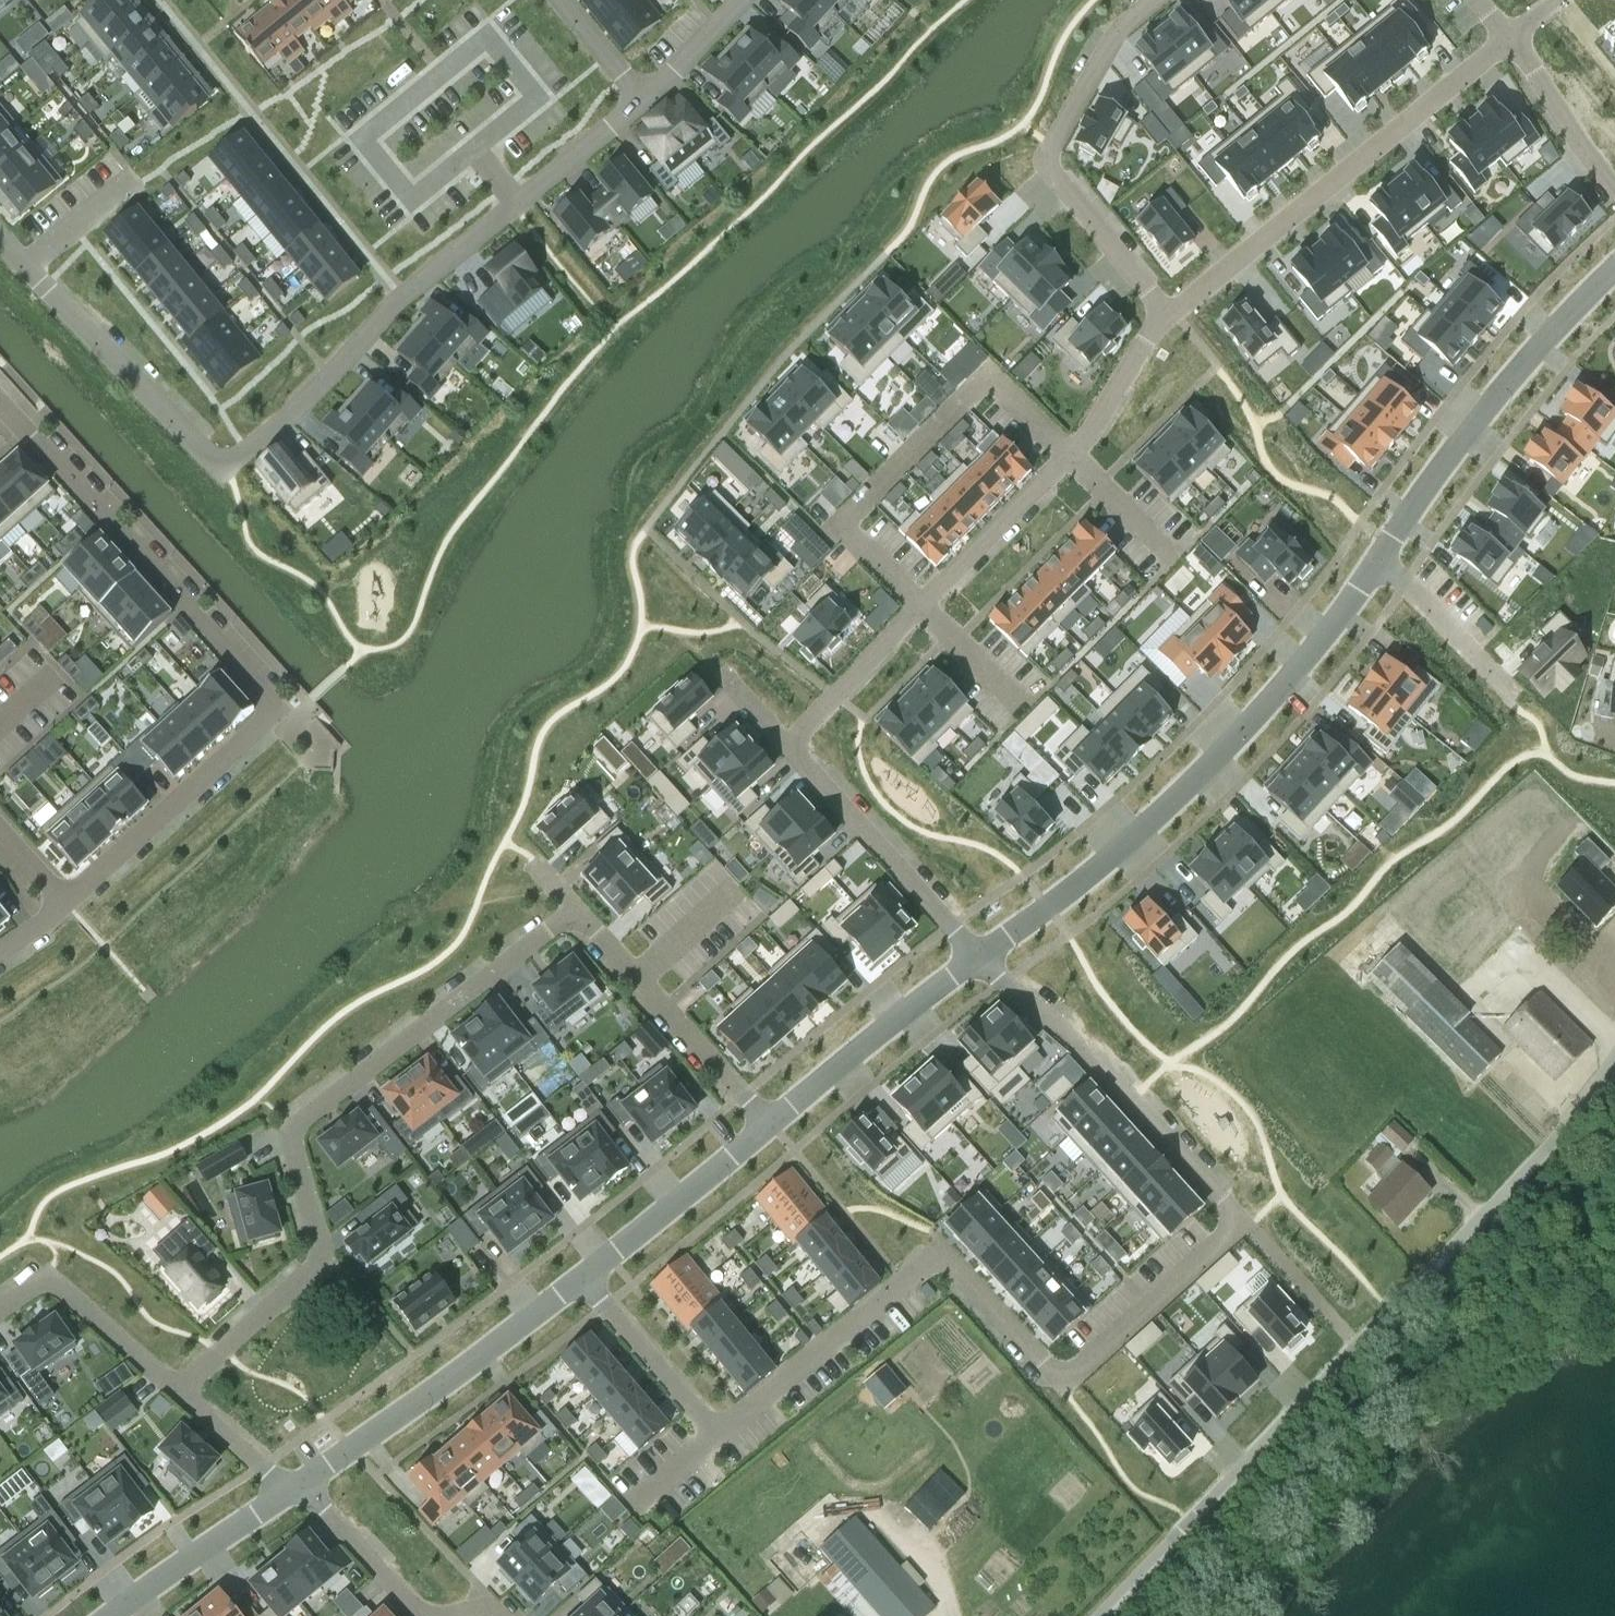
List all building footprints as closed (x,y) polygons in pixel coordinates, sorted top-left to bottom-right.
[(74,25),(90,44),(132,10),(124,0),(105,0),(74,25)] [(260,15),(296,59),(304,52),(296,42),(311,29),(312,28),(289,0),(278,0),(260,15)] [(312,28),(311,29),(314,33),(315,32),(331,19),(337,26),(345,19),(329,0),(289,0),(312,28)] [(345,19),(353,12),(344,2),(347,0),(329,0),(345,19)] [(585,3),(605,27),(638,0),(589,0),(585,3)] [(605,27),(623,50),(659,21),(642,0),(638,0),(605,27)] [(780,4),(798,21),(789,31),(810,51),(820,40),(817,38),(837,17),(819,0),(783,0),(780,4)] [(837,17),(853,0),(819,0),(837,17)] [(1231,12),(1220,21),(1238,43),(1271,16),(1258,0),(1221,0),(1231,12)] [(1271,16),(1291,0),(1258,0),(1271,16)] [(1373,24),(1408,68),(1415,62),(1416,62),(1418,65),(1428,57),(1426,54),(1427,52),(1417,39),(1426,32),(1427,30),(1426,29),(1421,22),(1403,0),(1402,0),(1373,24)] [(1344,6),(1334,14),(1339,21),(1350,12),(1344,6)] [(132,10),(90,44),(106,63),(114,56),(113,55),(147,28),(132,10)] [(1334,14),(1324,22),(1329,29),(1339,21),(1334,14)] [(55,15),(46,23),(55,34),(64,26),(55,15)] [(235,33),(234,34),(247,50),(246,50),(249,55),(250,54),(263,70),(264,69),(263,68),(279,55),(288,65),(295,59),(296,59),(260,15),(236,34),(235,33)] [(1168,21),(1156,31),(1194,78),(1227,52),(1209,29),(1198,38),(1181,17),(1180,18),(1180,17),(1171,25),(1168,21)] [(37,46),(49,36),(39,24),(27,34),(37,46)] [(1373,24),(1354,39),(1390,83),(1391,82),(1394,85),(1404,77),(1401,74),(1408,68),(1373,24)] [(147,28),(113,55),(114,56),(128,74),(162,46),(147,28)] [(1143,83),(1132,93),(1150,115),(1162,105),(1194,78),(1156,31),(1143,41),(1146,45),(1138,52),(1137,53),(1154,74),(1143,83)] [(751,35),(730,56),(767,91),(787,70),(789,72),(799,62),(779,42),(769,52),(751,35)] [(1354,39),(1336,54),(1372,97),(1379,91),(1382,95),(1392,87),(1389,84),(1390,83),(1354,39)] [(162,46),(128,74),(142,91),(143,92),(177,64),(162,46)] [(831,54),(818,67),(836,83),(848,71),(831,54)] [(1336,54),(1306,78),(1325,100),(1335,92),(1353,113),(1354,112),(1355,112),(1358,115),(1367,107),(1365,104),(1365,103),(1372,97),(1336,54)] [(713,61),(703,72),(728,96),(719,105),(739,125),(749,114),(747,112),(767,91),(730,56),(720,67),(713,61)] [(58,58),(48,66),(54,73),(64,65),(58,58)] [(296,76),(304,70),(295,59),(288,65),(296,76)] [(29,80),(41,71),(32,60),(20,70),(29,80)] [(142,91),(134,98),(150,117),(191,83),(177,64),(143,92),(142,91)] [(64,65),(54,73),(59,80),(69,72),(64,65)] [(1282,98),(1264,113),(1299,157),(1307,151),(1310,154),(1319,146),(1317,143),(1317,142),(1318,141),(1301,120),(1312,111),(1287,81),(1275,90),(1282,98)] [(191,83),(150,117),(165,136),(207,102),(191,83)] [(1243,88),(1233,96),(1239,103),(1249,95),(1243,88)] [(88,95),(78,103),(84,110),(94,102),(88,95)] [(667,107),(656,115),(695,164),(716,147),(719,151),(731,142),(713,120),(703,129),(679,100),(668,108),(667,107)] [(94,102),(84,110),(89,116),(99,108),(94,102)] [(1212,103),(1202,112),(1208,118),(1218,110),(1212,103)] [(69,104),(59,112),(64,119),(74,111),(69,104)] [(1081,133),(1075,145),(1081,148),(1078,152),(1094,161),(1096,157),(1102,160),(1111,144),(1120,149),(1134,125),(1098,104),(1090,118),(1090,117),(1081,133)] [(9,133),(10,134),(18,128),(17,127),(0,106),(0,141),(9,133)] [(1479,119),(1472,125),(1500,160),(1500,161),(1507,169),(1540,142),(1522,119),(1516,113),(1515,111),(1514,112),(1504,120),(1494,107),(1493,107),(1491,106),(1478,117),(1479,119)] [(1264,113),(1246,128),(1281,171),(1299,157),(1264,113)] [(647,126),(636,135),(660,164),(649,172),(667,193),(678,184),(675,180),(695,164),(656,115),(645,124),(647,126)] [(1151,116),(1139,126),(1157,148),(1169,138),(1151,116)] [(84,122),(73,130),(79,137),(89,129),(84,122)] [(1463,129),(1449,140),(1450,142),(1449,143),(1460,156),(1450,165),(1456,173),(1474,195),(1486,185),(1480,177),(1500,161),(1500,160),(1472,125),(1464,131),(1463,129)] [(1246,128),(1227,143),(1263,186),(1281,171),(1246,128)] [(89,129),(79,137),(84,144),(95,136),(89,129)] [(119,130),(109,139),(115,145),(125,137),(119,130)] [(0,141),(0,171),(24,152),(23,151),(10,134),(9,133),(0,141)] [(242,136),(212,161),(227,180),(258,155),(242,136)] [(125,137),(115,145),(120,152),(130,144),(125,137)] [(1227,143),(1198,167),(1216,189),(1226,180),(1244,202),(1245,200),(1246,201),(1246,200),(1249,204),(1258,196),(1256,193),(1256,192),(1263,186),(1227,143)] [(0,171),(0,191),(5,198),(47,163),(32,145),(31,144),(23,151),(24,152),(0,171)] [(1549,166),(1558,159),(1550,145),(1539,154),(1549,166)] [(258,155),(227,180),(242,198),(273,174),(258,155)] [(607,191),(597,200),(618,225),(652,198),(623,162),(599,182),(607,191)] [(47,163),(5,198),(21,217),(31,208),(63,182),(47,163)] [(1402,175),(1390,185),(1425,228),(1447,210),(1450,214),(1461,205),(1443,183),(1433,192),(1415,170),(1414,171),(1405,178),(1402,175)] [(183,174),(175,181),(182,189),(190,182),(183,174)] [(273,174),(242,198),(257,217),(288,192),(273,174)] [(1372,206),(1371,207),(1388,228),(1378,236),(1396,259),(1408,249),(1404,245),(1425,228),(1390,185),(1378,195),(1380,198),(1372,205),(1372,206)] [(169,186),(161,192),(167,201),(176,194),(169,186)] [(955,209),(943,221),(963,241),(956,249),(967,259),(987,239),(977,229),(998,208),(977,187),(965,198),(962,194),(951,205),(955,209)] [(1171,191),(1135,220),(1149,238),(1160,251),(1170,263),(1194,243),(1174,219),(1186,210),(1171,191)] [(288,192),(257,217),(272,235),(303,210),(288,192)] [(1535,207),(1515,228),(1547,261),(1567,241),(1579,229),(1590,219),(1568,196),(1546,218),(1535,207)] [(579,198),(555,217),(584,253),(618,225),(597,200),(587,208),(579,198)] [(213,209),(204,216),(211,224),(219,217),(213,209)] [(303,210),(272,235),(286,252),(317,227),(303,210)] [(137,212),(107,236),(122,255),(153,230),(137,212)] [(193,215),(184,222),(191,230),(200,223),(193,215)] [(219,217),(211,224),(217,232),(226,225),(219,217)] [(678,217),(658,233),(666,243),(686,227),(678,217)] [(200,223),(191,230),(197,238),(206,231),(200,223)] [(317,227),(286,252),(300,269),(331,245),(317,227)] [(153,230),(122,255),(137,274),(168,249),(153,230)] [(1322,246),(1314,252),(1343,288),(1344,287),(1365,270),(1372,278),(1383,269),(1364,247),(1354,256),(1337,234),(1336,235),(1334,233),(1321,244),(1322,246)] [(628,241),(616,251),(636,275),(647,265),(628,241)] [(1001,250),(980,271),(1011,302),(1053,260),(1040,248),(1039,250),(1030,242),(1019,254),(1008,243),(1001,250)] [(331,245),(300,269),(314,286),(344,261),(331,245)] [(243,246),(234,253),(240,261),(249,254),(243,246)] [(220,248),(211,255),(217,263),(226,256),(220,248)] [(168,249),(137,274),(151,290),(181,265),(168,249)] [(503,291),(484,307),(499,326),(544,289),(514,251),(488,272),(503,291)] [(1301,256),(1291,263),(1294,266),(1292,268),(1293,269),(1292,270),(1310,292),(1299,300),(1317,323),(1351,295),(1344,287),(1343,288),(1314,252),(1307,258),(1305,257),(1303,259),(1301,256)] [(249,254),(240,261),(247,269),(256,261),(249,254)] [(226,256),(217,263),(224,271),(233,263),(226,256)] [(1053,260),(1011,302),(1042,333),(1063,312),(1070,305),(1059,294),(1071,282),(1063,274),(1065,272),(1053,260)] [(344,261),(314,286),(328,303),(358,278),(344,261)] [(1463,278),(1447,298),(1485,331),(1502,311),(1481,293),(1490,283),(1469,264),(1459,275),(1463,278)] [(181,265),(151,290),(164,306),(194,282),(181,265)] [(955,267),(946,276),(956,286),(965,277),(955,267)] [(1420,274),(1414,281),(1424,289),(1430,283),(1420,274)] [(246,280),(237,287),(244,295),(252,288),(246,280)] [(271,280),(262,287),(269,295),(277,288),(271,280)] [(194,282),(164,306),(177,323),(208,298),(194,282)] [(864,303),(865,304),(865,303),(905,342),(933,314),(913,294),(903,304),(883,284),(864,303)] [(252,288),(244,295),(250,303),(259,296),(252,288)] [(277,288),(269,295),(275,303),(284,296),(277,288)] [(208,298),(177,323),(190,338),(190,339),(221,314),(208,298)] [(1431,316),(1430,316),(1469,350),(1479,338),(1485,331),(1447,298),(1431,316)] [(865,304),(848,320),(888,360),(905,342),(865,303),(865,304)] [(428,321),(418,333),(456,366),(476,344),(478,346),(488,336),(466,317),(457,327),(432,304),(422,316),(428,321)] [(1227,323),(1222,327),(1229,336),(1241,351),(1258,371),(1281,353),(1287,361),(1300,350),(1275,320),(1264,329),(1246,307),(1241,311),(1238,307),(1224,319),(1227,323)] [(1072,322),(1051,342),(1083,373),(1102,354),(1106,358),(1116,347),(1113,343),(1124,332),(1124,331),(1128,327),(1116,316),(1112,320),(1103,311),(1082,332),(1072,322)] [(1427,312),(1401,343),(1422,362),(1431,351),(1452,369),(1469,350),(1430,316),(1431,316),(1427,312)] [(298,313),(289,320),(296,329),(305,321),(298,313)] [(190,338),(184,342),(187,346),(187,347),(188,347),(199,360),(198,361),(199,362),(200,361),(203,365),(238,336),(221,314),(190,339),(190,338)] [(848,320),(830,339),(849,358),(839,368),(860,388),(888,360),(848,320)] [(283,325),(274,332),(281,341),(290,334),(283,325)] [(418,333),(399,355),(418,372),(409,382),(430,401),(440,390),(437,388),(456,366),(418,333)] [(238,336),(203,365),(205,368),(205,369),(205,370),(206,369),(217,383),(217,384),(218,383),(222,389),(258,359),(238,336)] [(972,344),(950,366),(966,381),(973,373),(988,359),(972,344)] [(1334,357),(1323,345),(1312,357),(1322,366),(1323,367),(1334,357)] [(1016,369),(1011,374),(1021,384),(1041,364),(1031,354),(1016,369)] [(1385,367),(1359,398),(1402,435),(1419,415),(1398,397),(1407,386),(1385,367)] [(925,371),(912,384),(926,398),(929,401),(939,391),(942,388),(925,371)] [(1329,372),(1320,381),(1326,388),(1336,378),(1329,372)] [(802,373),(784,392),(816,424),(815,425),(823,432),(852,403),(831,383),(822,392),(802,373)] [(942,388),(939,391),(947,399),(955,392),(947,384),(942,388)] [(371,387),(351,409),(384,438),(383,438),(389,443),(408,421),(411,423),(420,412),(399,393),(390,403),(371,387)] [(1561,414),(1572,422),(1564,433),(1589,453),(1597,442),(1606,448),(1614,436),(1614,417),(1579,390),(1579,391),(1577,390),(1566,404),(1568,405),(1561,414)] [(784,392),(766,409),(799,442),(800,441),(815,425),(816,424),(784,392)] [(926,399),(921,404),(931,414),(936,408),(929,401),(926,398),(926,399)] [(1359,398),(1343,416),(1385,453),(1385,454),(1396,442),(1395,442),(1402,435),(1359,398)] [(334,415),(325,426),(350,448),(342,459),(363,477),(372,466),(364,460),(383,438),(384,438),(351,409),(341,420),(334,415)] [(766,409),(748,427),(767,447),(758,457),(778,477),(807,448),(800,441),(799,442),(766,409)] [(1190,414),(1171,433),(1171,434),(1172,433),(1208,469),(1207,470),(1211,473),(1230,454),(1190,414)] [(1343,416),(1317,446),(1338,465),(1345,471),(1346,472),(1347,471),(1355,462),(1368,473),(1385,453),(1343,416)] [(962,421),(955,429),(962,437),(970,429),(962,421)] [(955,429),(947,437),(954,444),(962,437),(955,429)] [(454,433),(449,439),(458,448),(464,442),(454,433)] [(992,433),(976,450),(981,455),(981,456),(1013,488),(1018,483),(1019,484),(1031,472),(992,433)] [(1171,434),(1154,450),(1190,486),(1207,470),(1208,469),(1172,433),(1171,434)] [(1536,444),(1525,457),(1527,459),(1526,460),(1562,487),(1589,453),(1564,433),(1555,445),(1544,436),(1537,445),(1536,444)] [(738,482),(739,482),(750,470),(723,443),(712,457),(738,482)] [(282,449),(258,469),(295,514),(331,485),(313,464),(302,473),(293,463),(282,449)] [(1154,450),(1136,469),(1172,505),(1190,486),(1154,450)] [(19,453),(0,470),(37,510),(56,494),(44,481),(48,478),(40,469),(36,473),(19,453)] [(931,453),(923,461),(931,468),(939,460),(931,453)] [(966,470),(966,471),(998,503),(1013,488),(981,456),(966,470)] [(923,461),(916,468),(923,476),(931,468),(923,461)] [(963,467),(946,483),(982,519),(998,503),(966,471),(966,470),(963,467)] [(0,470),(0,504),(20,526),(37,510),(0,470)] [(1254,472),(1246,480),(1253,488),(1261,480),(1254,472)] [(754,474),(746,481),(754,489),(762,482),(754,474)] [(852,479),(844,487),(852,495),(860,487),(852,479)] [(946,483),(930,500),(933,504),(934,503),(966,535),(982,519),(946,483)] [(900,484),(892,492),(899,500),(907,492),(900,484)] [(1495,501),(1488,510),(1499,518),(1490,529),(1516,548),(1524,537),(1528,540),(1546,517),(1506,486),(1505,487),(1503,486),(1493,499),(1495,501)] [(771,490),(763,498),(771,506),(778,498),(771,490)] [(892,492),(884,500),(892,507),(899,500),(892,492)] [(688,521),(675,533),(693,551),(732,511),(715,493),(698,510),(695,506),(684,517),(688,521)] [(778,498),(771,506),(779,513),(786,506),(778,498)] [(1218,498),(1210,505),(1217,513),(1225,505),(1218,498)] [(920,518),(919,519),(951,551),(966,535),(934,503),(933,504),(920,518)] [(2,541),(10,550),(26,535),(19,527),(20,526),(0,504),(0,539),(2,541)] [(380,504),(375,511),(384,519),(390,513),(380,504)] [(1210,505),(1202,513),(1209,521),(1217,513),(1210,505)] [(82,510),(71,520),(87,537),(97,527),(82,510)] [(732,511),(693,551),(699,557),(699,558),(709,568),(745,531),(746,532),(750,528),(732,511)] [(916,514),(898,532),(935,568),(948,556),(947,555),(951,551),(919,519),(920,518),(916,514)] [(1074,540),(1070,544),(1098,572),(1115,555),(1085,526),(1073,539),(1074,540)] [(1248,544),(1236,556),(1256,576),(1265,585),(1276,574),(1289,587),(1298,578),(1302,582),(1313,570),(1309,566),(1298,554),(1302,550),(1291,539),(1287,543),(1271,528),(1252,548),(1248,544)] [(1462,539),(1452,553),(1453,554),(1453,555),(1497,590),(1515,566),(1507,560),(1516,548),(1490,529),(1482,540),(1471,532),(1464,541),(1462,539)] [(1215,530),(1201,544),(1221,563),(1235,549),(1215,530)] [(745,531),(709,568),(719,578),(726,584),(758,552),(759,552),(763,549),(746,532),(745,531)] [(74,532),(65,541),(72,549),(82,541),(74,532)] [(324,549),(334,561),(354,544),(344,532),(324,549)] [(65,570),(55,578),(71,597),(77,591),(81,588),(82,589),(119,555),(100,535),(64,568),(65,570)] [(13,553),(10,550),(2,541),(0,539),(0,565),(13,553)] [(796,544),(790,551),(811,572),(823,561),(803,541),(801,539),(796,544)] [(65,541),(55,549),(63,558),(72,549),(65,541)] [(1070,544),(1054,559),(1083,588),(1084,587),(1098,572),(1070,544)] [(1200,549),(1193,556),(1200,564),(1208,556),(1200,549)] [(758,552),(726,584),(743,601),(763,582),(772,592),(793,571),(782,561),(775,568),(759,552),(758,552)] [(81,588),(77,591),(96,612),(136,575),(119,555),(82,589),(81,588)] [(1054,559),(1039,575),(1074,611),(1091,594),(1084,587),(1083,588),(1054,559)] [(39,564),(30,572),(37,581),(47,572),(39,564)] [(30,572),(20,581),(28,590),(37,581),(30,572)] [(136,575),(96,612),(113,631),(154,594),(136,575)] [(1039,575),(1023,591),(1059,627),(1074,611),(1039,575)] [(1129,587),(1121,595),(1129,602),(1137,594),(1129,587)] [(815,619),(794,640),(803,649),(799,653),(811,664),(814,660),(815,661),(827,649),(831,653),(842,642),(838,638),(849,627),(829,606),(836,599),(825,588),(805,608),(815,619)] [(1221,590),(1190,621),(1232,662),(1244,650),(1242,648),(1250,640),(1238,628),(1249,617),(1242,611),(1221,590)] [(1023,591),(1007,607),(1043,642),(1059,627),(1023,591)] [(154,594),(113,631),(132,651),(172,615),(154,594)] [(1121,595),(1113,602),(1121,610),(1129,602),(1121,595)] [(1002,610),(990,622),(1027,659),(1043,642),(1007,607),(1003,611),(1002,610)] [(1532,663),(1521,673),(1544,696),(1555,685),(1561,692),(1579,674),(1573,668),(1589,652),(1568,630),(1572,627),(1559,614),(1539,634),(1550,645),(1543,652),(1542,650),(1541,652),(1542,653),(1533,661),(1532,660),(1531,661),(1532,663)] [(31,617),(22,625),(31,635),(40,627),(31,617)] [(180,618),(172,625),(184,638),(191,631),(180,618)] [(1098,618),(1090,626),(1097,634),(1105,626),(1098,618)] [(1482,620),(1475,627),(1485,637),(1493,630),(1482,620)] [(1190,621),(1159,652),(1180,673),(1188,680),(1198,669),(1210,681),(1218,673),(1220,674),(1232,662),(1190,621)] [(1090,626),(1082,634),(1090,642),(1097,634),(1090,626)] [(40,627),(31,635),(40,644),(49,636),(40,627)] [(0,649),(8,658),(17,649),(9,640),(0,649)] [(1098,645),(1093,650),(1104,660),(1109,655),(1098,645)] [(145,650),(135,659),(143,668),(153,659),(145,650)] [(1066,650),(1058,658),(1066,665),(1074,658),(1066,650)] [(66,656),(58,664),(66,673),(75,666),(66,656)] [(1594,656),(1587,676),(1597,680),(1605,659),(1594,656)] [(1058,658),(1051,666),(1058,673),(1066,665),(1058,658)] [(135,659),(126,668),(133,676),(143,668),(135,659)] [(1376,673),(1366,685),(1367,685),(1413,722),(1440,688),(1417,670),(1409,680),(1385,662),(1376,673)] [(75,666),(66,673),(75,683),(84,675),(75,666)] [(1141,669),(1114,697),(1154,736),(1171,719),(1152,699),(1162,690),(1141,669)] [(217,670),(196,689),(200,693),(201,692),(234,729),(233,729),(234,729),(254,711),(217,670)] [(1071,671),(1063,679),(1071,687),(1078,679),(1071,671)] [(933,674),(915,692),(951,728),(950,729),(954,732),(973,713),(933,674)] [(666,703),(648,720),(676,751),(696,732),(687,722),(711,700),(692,679),(681,689),(677,685),(662,698),(666,703)] [(1063,679),(1055,687),(1063,694),(1071,687),(1063,679)] [(1367,685),(1348,708),(1372,727),(1363,738),(1386,756),(1413,722),(1367,685)] [(182,709),(181,710),(214,746),(233,729),(234,729),(201,692),(200,693),(195,697),(182,709)] [(898,709),(897,710),(933,746),(934,745),(950,729),(951,728),(915,692),(898,709)] [(1114,697),(1097,714),(1104,722),(1105,721),(1138,753),(1148,743),(1154,736),(1114,697)] [(92,698),(82,707),(90,716),(100,707),(92,698)] [(178,705),(158,723),(195,764),(214,746),(181,710),(182,709),(178,705)] [(82,707),(73,716),(80,724),(90,716),(82,707)] [(898,709),(879,728),(919,768),(938,749),(934,745),(933,746),(897,710),(898,709)] [(1089,737),(1088,737),(1121,770),(1127,763),(1128,763),(1138,753),(1105,721),(1104,722),(1089,737)] [(158,723),(125,754),(144,775),(157,763),(175,782),(195,764),(158,723)] [(1020,727),(1014,732),(1024,742),(1030,737),(1020,727)] [(1082,729),(1054,757),(1074,778),(1084,768),(1103,787),(1121,770),(1088,737),(1089,737),(1082,729)] [(703,739),(676,764),(686,774),(692,768),(710,788),(753,750),(752,749),(734,730),(712,750),(703,739)] [(1014,733),(1001,747),(1005,750),(1018,737),(1014,733)] [(604,738),(593,748),(601,757),(612,747),(604,738)] [(1302,758),(1303,757),(1344,796),(1371,766),(1350,747),(1341,739),(1332,749),(1320,738),(1301,758),(1302,758)] [(978,739),(970,747),(977,754),(985,747),(978,739)] [(42,744),(33,751),(51,771),(59,762),(42,744)] [(612,747),(601,757),(617,775),(628,765),(612,747)] [(970,747),(962,754),(970,762),(977,754),(970,747)] [(753,750),(710,788),(737,818),(758,800),(749,790),(772,769),(753,748),(752,749),(753,750)] [(125,754),(93,783),(130,823),(148,806),(130,787),(144,775),(125,754)] [(1302,758),(1286,775),(1327,814),(1344,796),(1303,757),(1302,758)] [(25,759),(16,767),(24,776),(33,767),(25,759)] [(1043,762),(1025,781),(1041,797),(1059,778),(1043,762)] [(649,763),(638,774),(647,783),(658,773),(649,763)] [(16,767),(6,776),(14,785),(24,776),(16,767)] [(1415,770),(1403,783),(1425,803),(1437,790),(1415,770)] [(659,773),(647,784),(665,805),(677,818),(690,807),(659,773)] [(1286,775),(1268,794),(1288,813),(1279,823),(1300,843),(1327,814),(1286,775)] [(1012,791),(993,811),(1008,827),(1004,831),(1015,842),(1019,838),(1031,849),(1031,848),(1032,849),(1043,838),(1043,837),(1052,828),(1030,807),(1041,797),(1025,781),(1020,776),(1009,788),(1012,791)] [(948,779),(940,787),(948,794),(956,786),(948,779)] [(93,783),(76,799),(112,839),(130,823),(93,783)] [(1425,803),(1403,783),(1389,797),(1399,807),(1379,828),(1391,839),(1425,803)] [(549,822),(538,832),(557,853),(581,831),(590,841),(611,823),(583,792),(564,808),(560,804),(545,818),(549,822)] [(765,808),(744,826),(772,856),(814,818),(814,817),(796,797),(774,818),(765,808)] [(76,799),(58,814),(95,855),(112,839),(76,799)] [(58,814),(40,831),(53,845),(49,849),(61,862),(65,859),(77,872),(95,855),(58,814)] [(814,818),(772,856),(799,886),(819,868),(810,858),(833,837),(814,816),(814,817),(814,818)] [(1220,844),(1212,851),(1245,886),(1244,887),(1248,891),(1270,870),(1273,874),(1284,864),(1264,843),(1254,852),(1234,831),(1231,833),(1227,829),(1216,840),(1220,844)] [(606,859),(584,879),(601,898),(602,899),(645,860),(617,830),(597,849),(606,859)] [(1383,832),(1375,839),(1382,847),(1390,840),(1383,832)] [(1614,909),(1614,893),(1597,875),(1609,864),(1587,842),(1575,854),(1584,864),(1558,889),(1596,928),(1614,909)] [(1201,861),(1190,872),(1211,893),(1201,903),(1221,924),(1231,914),(1224,906),(1244,887),(1245,886),(1212,851),(1201,861)] [(601,898),(600,899),(611,910),(612,910),(620,919),(643,899),(652,909),(672,890),(645,860),(602,899),(601,898)] [(834,862),(824,870),(833,880),(842,871),(834,862)] [(1316,876),(1308,884),(1322,898),(1330,890),(1316,876)] [(875,887),(855,905),(894,947),(893,948),(894,949),(915,930),(896,910),(903,904),(889,888),(882,894),(875,887)] [(772,915),(779,926),(801,912),(794,901),(772,915)] [(1126,923),(1125,924),(1136,937),(1132,940),(1142,952),(1146,948),(1164,968),(1197,939),(1178,917),(1167,927),(1147,904),(1138,913),(1137,913),(1125,923),(1126,923)] [(832,919),(821,928),(840,949),(850,940),(874,966),(893,948),(894,947),(855,905),(835,923),(832,919)] [(4,930),(2,928),(11,920),(0,908),(0,933),(4,930)] [(816,931),(787,958),(826,1000),(826,999),(845,983),(825,961),(835,952),(816,931)] [(749,939),(742,945),(751,955),(757,949),(749,939)] [(742,945),(735,951),(744,961),(751,955),(742,945)] [(1439,1050),(1467,1021),(1395,951),(1367,978),(1439,1050)] [(787,958),(768,975),(775,983),(776,982),(807,1017),(806,1018),(808,1020),(828,1002),(826,999),(826,1000),(787,958)] [(534,1013),(551,1035),(565,1026),(563,1023),(585,1006),(577,996),(591,985),(587,979),(591,977),(580,963),(577,966),(573,961),(557,972),(544,982),(544,983),(535,990),(545,1004),(534,1013)] [(1163,968),(1153,977),(1172,999),(1183,990),(1163,968)] [(712,972),(705,978),(714,988),(721,982),(712,972)] [(705,978),(699,984),(707,994),(714,988),(705,978)] [(758,998),(757,999),(789,1034),(806,1018),(807,1017),(776,982),(775,983),(758,998)] [(751,990),(731,1008),(738,1016),(739,1015),(770,1050),(789,1034),(757,999),(758,998),(751,990)] [(1555,1083),(1593,1046),(1540,994),(1502,1031),(1555,1083)] [(478,1020),(476,1022),(512,1069),(550,1040),(534,1020),(520,1030),(498,1002),(477,1018),(478,1020)] [(1184,1013),(1193,1023),(1203,1014),(1195,1004),(1184,1013)] [(981,1026),(980,1027),(1018,1069),(1039,1051),(1032,1043),(1036,1039),(1026,1028),(1022,1032),(1000,1008),(981,1026)] [(738,1016),(719,1033),(731,1046),(727,1049),(741,1065),(745,1061),(751,1068),(770,1050),(739,1015),(738,1016)] [(1467,1021),(1439,1050),(1474,1083),(1502,1054),(1467,1021)] [(465,1073),(481,1094),(512,1069),(476,1022),(455,1038),(475,1065),(465,1073)] [(979,1026),(959,1044),(980,1067),(970,1076),(988,1096),(1018,1069),(980,1027),(981,1026),(980,1025),(979,1026)] [(655,1058),(667,1048),(648,1026),(635,1037),(655,1058)] [(582,1057),(570,1066),(579,1077),(590,1068),(582,1057)] [(428,1061),(406,1078),(441,1123),(473,1098),(457,1078),(447,1086),(428,1061)] [(914,1082),(913,1083),(952,1125),(982,1098),(963,1077),(953,1086),(933,1064),(914,1082)] [(638,1084),(641,1088),(642,1087),(674,1128),(695,1112),(660,1066),(639,1083),(638,1084)] [(589,1070),(579,1078),(583,1084),(587,1089),(597,1081),(590,1071),(589,1070)] [(394,1127),(410,1148),(441,1123),(406,1078),(385,1094),(404,1119),(394,1127)] [(1063,1078),(1043,1096),(1052,1107),(1073,1088),(1063,1078)] [(902,1092),(893,1101),(913,1123),(903,1132),(921,1153),(952,1125),(913,1083),(914,1082),(913,1081),(912,1082),(902,1092)] [(583,1084),(572,1092),(582,1105),(593,1096),(587,1089),(583,1084)] [(1089,1086),(1051,1121),(1067,1139),(1106,1104),(1107,1105),(1107,1104),(1098,1094),(1097,1094),(1089,1086)] [(652,1145),(674,1128),(642,1087),(641,1088),(621,1103),(618,1099),(607,1107),(623,1128),(633,1120),(652,1145)] [(533,1096),(524,1102),(532,1113),(541,1107),(533,1096)] [(1106,1104),(1067,1139),(1083,1156),(1122,1121),(1107,1105),(1106,1104)] [(599,1112),(567,1137),(603,1185),(605,1184),(606,1186),(627,1170),(605,1141),(615,1133),(599,1112)] [(336,1132),(320,1144),(339,1168),(353,1157),(356,1162),(379,1144),(375,1138),(376,1138),(358,1115),(349,1122),(335,1132),(336,1132)] [(862,1119),(841,1138),(851,1149),(847,1152),(860,1168),(865,1164),(881,1182),(913,1154),(894,1134),(884,1143),(862,1119)] [(1122,1121),(1083,1156),(1099,1174),(1137,1139),(1122,1121)] [(496,1122),(462,1148),(471,1160),(505,1134),(496,1122)] [(1412,1142),(1393,1124),(1382,1136),(1401,1154),(1412,1142)] [(376,1138),(375,1138),(379,1144),(393,1162),(405,1152),(387,1129),(376,1138)] [(534,1163),(550,1183),(560,1175),(581,1202),(603,1185),(567,1137),(534,1163)] [(1137,1139),(1099,1174),(1115,1191),(1153,1156),(1153,1155),(1137,1139)] [(239,1145),(213,1160),(221,1174),(247,1159),(239,1145)] [(1397,1227),(1430,1193),(1381,1147),(1366,1163),(1377,1173),(1375,1174),(1385,1183),(1368,1201),(1397,1227)] [(1016,1152),(1009,1158),(1018,1168),(1025,1162),(1016,1152)] [(1153,1156),(1115,1191),(1130,1209),(1169,1174),(1170,1175),(1171,1174),(1153,1155),(1153,1156)] [(1009,1158),(1003,1164),(1012,1174),(1018,1168),(1009,1158)] [(527,1168),(495,1193),(530,1238),(552,1222),(533,1197),(543,1189),(527,1168)] [(775,1224),(811,1195),(792,1171),(756,1201),(775,1224)] [(438,1173),(430,1179),(436,1188),(444,1181),(438,1173)] [(1051,1173),(1041,1182),(1047,1189),(1057,1180),(1051,1173)] [(1169,1174),(1130,1209),(1146,1226),(1185,1191),(1170,1175),(1169,1174)] [(1057,1180),(1047,1189),(1053,1195),(1063,1186),(1057,1180)] [(160,1187),(144,1201),(150,1207),(166,1193),(160,1187)] [(268,1187),(228,1198),(241,1244),(257,1240),(258,1244),(275,1239),(274,1235),(280,1233),(275,1215),(271,1198),(268,1187)] [(406,1202),(396,1189),(373,1207),(382,1218),(367,1230),(347,1246),(356,1258),(361,1255),(368,1265),(371,1263),(373,1266),(387,1255),(385,1252),(393,1245),(396,1249),(409,1238),(407,1235),(418,1226),(402,1205),(406,1202)] [(1185,1191),(1146,1226),(1163,1244),(1201,1209),(1185,1191)] [(952,1192),(942,1201),(951,1211),(961,1202),(952,1192)] [(1040,1192),(1030,1201),(1036,1208),(1046,1199),(1040,1192)] [(509,1255),(530,1238),(495,1193),(464,1217),(479,1238),(490,1230),(509,1255)] [(986,1193),(947,1228),(962,1244),(993,1216),(994,1217),(1002,1210),(986,1193)] [(796,1244),(826,1219),(827,1220),(830,1217),(811,1195),(775,1224),(794,1247),(796,1245),(796,1244)] [(337,1225),(355,1210),(346,1199),(328,1213),(337,1225)] [(1046,1199),(1036,1208),(1042,1214),(1052,1206),(1046,1199)] [(1083,1208),(1073,1217),(1079,1224),(1089,1215),(1083,1208)] [(1089,1215),(1079,1224),(1085,1230),(1095,1221),(1089,1215)] [(993,1216),(962,1244),(977,1261),(1008,1233),(1008,1232),(994,1217),(993,1216)] [(809,1260),(840,1235),(827,1220),(826,1219),(796,1244),(796,1245),(809,1260)] [(479,1244),(461,1221),(448,1231),(466,1254),(479,1244)] [(163,1263),(160,1265),(199,1309),(205,1304),(207,1302),(210,1305),(221,1295),(218,1292),(220,1291),(220,1290),(225,1285),(204,1261),(215,1251),(189,1222),(177,1233),(185,1243),(163,1263)] [(1008,1233),(977,1261),(992,1277),(1023,1249),(1024,1250),(1032,1243),(1015,1225),(1008,1232),(1008,1233)] [(1070,1225),(1060,1234),(1066,1241),(1076,1232),(1070,1225)] [(735,1231),(728,1237),(732,1242),(736,1247),(743,1241),(735,1231)] [(1076,1232),(1066,1241),(1072,1247),(1082,1238),(1076,1232)] [(822,1276),(853,1251),(840,1235),(809,1260),(822,1276)] [(736,1247),(732,1242),(728,1237),(721,1243),(730,1253),(736,1247)] [(1114,1243),(1105,1252),(1111,1259),(1120,1250),(1114,1243)] [(1023,1249),(992,1277),(1007,1294),(1038,1266),(1037,1265),(1024,1250),(1023,1249)] [(1120,1250),(1111,1259),(1117,1265),(1126,1256),(1120,1250)] [(836,1292),(866,1267),(853,1251),(822,1276),(836,1292)] [(670,1310),(706,1281),(687,1257),(651,1287),(670,1310)] [(762,1272),(772,1263),(766,1257),(756,1265),(762,1272)] [(1038,1266),(1007,1294),(1022,1310),(1061,1275),(1045,1258),(1037,1265),(1038,1266)] [(1100,1258),(1090,1267),(1096,1274),(1106,1265),(1100,1258)] [(777,1270),(772,1263),(762,1272),(767,1279),(777,1270)] [(1106,1265),(1096,1274),(1102,1280),(1112,1271),(1106,1265)] [(880,1284),(866,1267),(836,1292),(850,1309),(880,1284)] [(745,1285),(755,1277),(750,1270),(740,1278),(745,1285)] [(454,1302),(433,1275),(395,1303),(399,1309),(411,1326),(412,1325),(416,1331),(454,1302)] [(1061,1275),(1022,1310),(1037,1327),(1076,1292),(1061,1275)] [(1252,1300),(1232,1317),(1251,1338),(1261,1329),(1282,1353),(1286,1349),(1290,1354),(1304,1341),(1300,1337),(1304,1334),(1284,1313),(1291,1307),(1270,1284),(1269,1285),(1260,1275),(1243,1290),(1252,1300)] [(1205,1276),(1196,1284),(1206,1296),(1216,1287),(1205,1276)] [(751,1292),(761,1284),(755,1277),(745,1285),(751,1292)] [(691,1330),(721,1305),(722,1306),(725,1304),(706,1281),(670,1310),(689,1333),(691,1331),(691,1330)] [(926,1285),(919,1291),(928,1301),(935,1295),(926,1285)] [(788,1304),(798,1296),(793,1289),(783,1297),(788,1304)] [(1076,1292),(1037,1327),(1053,1344),(1091,1309),(1076,1292)] [(804,1303),(798,1296),(788,1304),(794,1311),(804,1303)] [(772,1318),(782,1309),(776,1302),(766,1311),(772,1318)] [(704,1346),(735,1321),(722,1306),(721,1305),(691,1330),(691,1331),(704,1346)] [(777,1324),(787,1316),(782,1309),(772,1318),(777,1324)] [(26,1360),(14,1369),(40,1406),(54,1397),(38,1374),(76,1348),(69,1338),(73,1336),(63,1321),(59,1324),(55,1318),(51,1321),(49,1318),(41,1323),(44,1327),(16,1346),(20,1351),(26,1360)] [(717,1362),(748,1337),(735,1321),(704,1346),(717,1362)] [(814,1322),(807,1327),(815,1337),(822,1332),(814,1322)] [(1218,1340),(1198,1358),(1236,1400),(1237,1400),(1256,1382),(1233,1356),(1243,1347),(1224,1327),(1214,1336),(1218,1340)] [(794,1338),(802,1348),(809,1343),(801,1332),(794,1338)] [(577,1380),(607,1354),(590,1335),(561,1361),(577,1380)] [(731,1379),(761,1354),(748,1337),(717,1362),(731,1379)] [(1130,1344),(1125,1349),(1133,1358),(1136,1361),(1142,1356),(1130,1344)] [(592,1398),(622,1372),(607,1354),(577,1380),(592,1398)] [(745,1395),(775,1371),(761,1354),(731,1379),(745,1395)] [(1198,1358),(1167,1385),(1186,1406),(1196,1397),(1217,1419),(1238,1400),(1237,1400),(1236,1400),(1198,1358)] [(124,1365),(115,1372),(124,1386),(134,1379),(124,1365)] [(885,1366),(862,1384),(884,1411),(907,1392),(885,1366)] [(608,1416),(637,1390),(622,1372),(592,1398),(608,1416)] [(24,1401),(9,1380),(0,1386),(0,1418),(24,1401)] [(623,1433),(653,1408),(637,1390),(608,1416),(623,1433)] [(540,1400),(546,1407),(556,1398),(550,1391),(540,1400)] [(122,1394),(98,1412),(114,1432),(137,1414),(122,1394)] [(1160,1395),(1129,1423),(1136,1431),(1129,1437),(1143,1452),(1150,1446),(1169,1467),(1173,1464),(1177,1468),(1190,1456),(1186,1452),(1190,1448),(1168,1424),(1178,1415),(1160,1395)] [(508,1399),(489,1415),(520,1451),(519,1452),(526,1460),(527,1459),(558,1432),(540,1412),(529,1422),(508,1399)] [(669,1426),(653,1408),(623,1433),(639,1452),(669,1426)] [(561,1424),(571,1416),(565,1409),(555,1418),(561,1424)] [(520,1451),(489,1415),(481,1423),(480,1422),(470,1431),(501,1467),(519,1452),(520,1451)] [(577,1422),(571,1416),(561,1424),(567,1431),(577,1422)] [(182,1429),(162,1452),(176,1464),(169,1472),(191,1491),(202,1479),(205,1481),(217,1468),(214,1466),(218,1461),(182,1429)] [(501,1467),(470,1431),(469,1432),(451,1448),(482,1484),(483,1483),(501,1467)] [(592,1460),(602,1451),(596,1445),(586,1453),(592,1460)] [(490,1491),(483,1483),(482,1484),(451,1448),(433,1464),(432,1464),(463,1500),(462,1500),(469,1508),(470,1508),(489,1492),(490,1491)] [(608,1458),(602,1451),(592,1460),(597,1467),(608,1458)] [(125,1456),(92,1482),(128,1529),(130,1528),(132,1530),(153,1514),(138,1494),(130,1485),(141,1477),(125,1456)] [(463,1500),(432,1464),(433,1464),(432,1462),(431,1462),(430,1463),(411,1479),(431,1503),(422,1511),(434,1525),(462,1500),(463,1500)] [(573,1480),(584,1491),(595,1480),(585,1469),(573,1480)] [(940,1470),(904,1506),(928,1531),(965,1495),(940,1470)] [(0,1488),(0,1505),(2,1509),(33,1485),(22,1471),(0,1488)] [(612,1498),(595,1480),(584,1491),(600,1508),(612,1498)] [(92,1482),(59,1507),(75,1528),(86,1520),(106,1546),(128,1529),(92,1482)] [(539,1492),(534,1485),(524,1494),(530,1501),(539,1492)] [(520,1509),(530,1501),(524,1494),(514,1503),(520,1509)] [(52,1512),(20,1537),(55,1582),(60,1578),(62,1581),(75,1571),(73,1568),(77,1565),(65,1550),(58,1541),(68,1533),(52,1512)] [(517,1585),(559,1546),(531,1516),(512,1534),(522,1545),(500,1566),(503,1570),(500,1573),(512,1585),(515,1583),(517,1585)] [(819,1580),(851,1615),(928,1615),(935,1610),(917,1589),(925,1582),(907,1562),(899,1569),(856,1519),(821,1549),(836,1566),(819,1580)] [(631,1520),(620,1530),(629,1540),(640,1530),(631,1520)] [(501,1523),(491,1532),(497,1539),(507,1530),(501,1523)] [(289,1550),(320,1588),(350,1564),(339,1550),(329,1558),(309,1534),(289,1550)] [(0,1552),(0,1576),(4,1582),(15,1574),(34,1598),(37,1596),(40,1599),(53,1588),(51,1585),(55,1582),(20,1537),(0,1552)] [(665,1574),(693,1549),(682,1537),(654,1562),(665,1574)] [(568,1594),(587,1576),(559,1546),(517,1585),(520,1588),(517,1591),(528,1603),(531,1601),(535,1604),(557,1583),(568,1594)] [(301,1604),(320,1588),(289,1550),(288,1551),(290,1553),(272,1568),(301,1604)] [(301,1604),(272,1568),(252,1585),(271,1609),(262,1615),(287,1615),(301,1604)] [(779,1579),(767,1590),(774,1598),(780,1606),(793,1596),(779,1579)] [(628,1610),(608,1589),(606,1591),(596,1580),(577,1598),(587,1609),(579,1615),(621,1615),(628,1610)] [(767,1590),(753,1601),(760,1610),(774,1598),(767,1590)] [(205,1615),(238,1615),(219,1593),(216,1597),(213,1593),(200,1604),(202,1607),(199,1610),(205,1615)] [(341,1613),(344,1615),(356,1615),(364,1609),(356,1600),(341,1613)] [(251,1608),(241,1615),(258,1615),(251,1608)]
